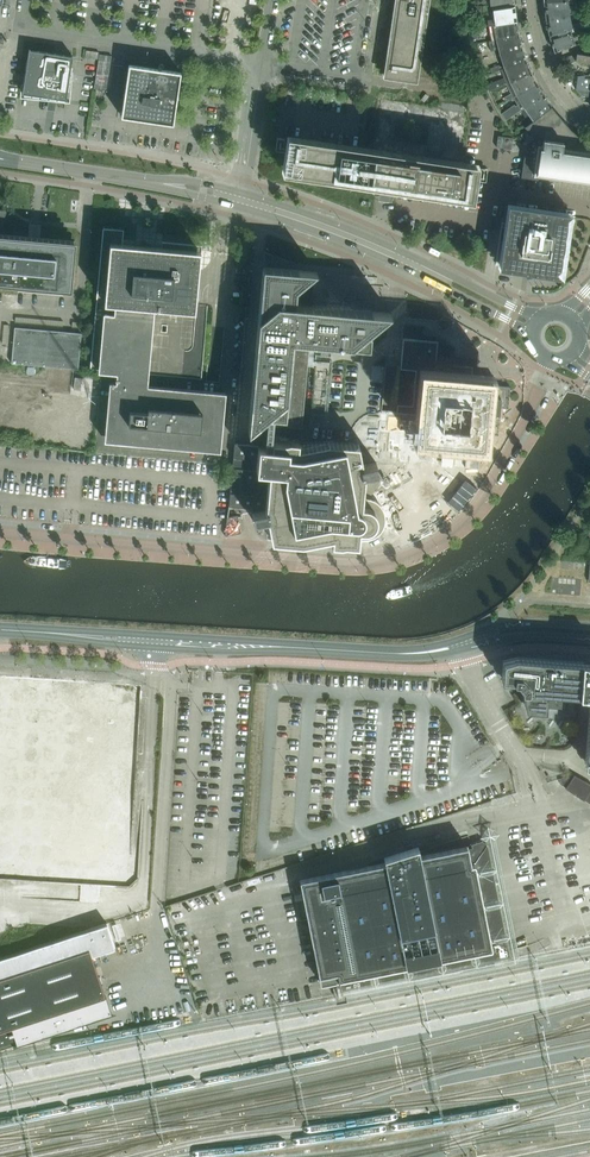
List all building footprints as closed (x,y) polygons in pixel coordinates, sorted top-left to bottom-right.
[(385,76),(415,80),(427,0),(396,0),(385,76)] [(543,2),(545,19),(569,15),(568,5),(580,4),(579,0),(569,0),(543,2)] [(516,21),(514,6),(495,8),(494,4),(469,7),(469,15),(486,14),(488,25),(489,25),(516,21)] [(545,19),(549,36),(555,34),(570,30),(572,30),(583,27),(582,22),(571,25),(569,15),(545,19)] [(516,21),(489,25),(491,40),(518,34),(516,21)] [(555,34),(549,36),(554,51),(560,49),(574,44),(572,36),(574,35),(572,30),(570,30),(555,34)] [(499,54),(521,47),(518,34),(491,40),(488,41),(490,51),(498,49),(499,54)] [(521,47),(499,54),(499,55),(501,61),(503,65),(500,66),(499,64),(490,68),(491,73),(500,69),(525,60),(521,47)] [(29,49),(22,93),(66,100),(72,56),(29,49)] [(85,50),(84,57),(98,59),(99,52),(85,50)] [(563,57),(558,60),(561,67),(567,64),(575,60),(576,53),(563,57)] [(575,60),(589,63),(589,55),(583,54),(576,53),(575,60)] [(98,60),(94,88),(106,90),(112,56),(105,55),(104,61),(99,60),(98,60)] [(503,77),(486,84),(489,91),(506,83),(530,72),(525,60),(500,69),(503,77)] [(173,124),(181,72),(129,64),(121,116),(173,124)] [(510,93),(503,97),(505,101),(512,97),(536,84),(530,72),(506,83),(510,93)] [(577,76),(576,89),(588,91),(589,91),(589,79),(584,78),(584,75),(577,76)] [(501,112),(505,120),(520,110),(543,95),(536,84),(512,97),(516,104),(514,105),(513,104),(501,112)] [(543,95),(520,110),(525,117),(519,122),(523,127),(524,126),(551,106),(543,95)] [(524,126),(526,129),(520,134),(528,144),(525,147),(521,177),(538,179),(538,174),(589,182),(589,152),(561,148),(562,143),(580,146),(581,138),(570,129),(565,123),(559,116),(551,106),(524,126)] [(284,151),(281,172),(309,176),(352,183),(375,186),(380,187),(391,188),(397,189),(471,200),(473,200),(478,166),(478,164),(464,162),(459,161),(374,148),(362,146),(291,136),(287,135),(286,139),(285,148),(285,151),(284,151)] [(512,138),(503,136),(498,135),(496,147),(511,149),(512,138)] [(500,266),(524,269),(531,270),(531,272),(530,278),(531,278),(532,278),(533,277),(534,277),(535,277),(536,277),(537,278),(538,273),(538,271),(560,275),(561,269),(561,266),(565,240),(569,215),(509,206),(506,231),(500,266)] [(96,298),(90,368),(98,369),(98,371),(117,372),(116,382),(110,382),(104,440),(220,450),(225,392),(147,385),(148,373),(154,306),(194,310),(199,250),(161,247),(151,246),(151,247),(139,246),(139,245),(122,243),(123,229),(103,227),(97,287),(96,298)] [(0,234),(0,283),(71,290),(75,241),(0,234)] [(295,263),(264,251),(263,260),(295,263)] [(263,266),(248,431),(257,423),(260,426),(258,445),(271,446),(271,439),(272,424),(301,426),(309,341),(369,347),(370,332),(367,332),(390,313),(303,305),(305,281),(317,271),(263,266)] [(11,363),(78,369),(81,333),(14,327),(11,363)] [(403,338),(396,411),(421,413),(419,441),(489,447),(489,445),(492,424),(499,425),(501,407),(508,408),(510,386),(501,385),(495,384),(493,384),(494,378),(494,375),(472,373),(473,367),(473,363),(473,361),(473,360),(472,360),(471,360),(467,359),(466,365),(462,365),(462,362),(453,362),(452,364),(435,363),(436,351),(437,347),(439,347),(439,344),(439,343),(439,342),(438,341),(437,341),(435,341),(403,338)] [(382,529),(383,527),(384,524),(384,519),(383,514),(380,509),(375,503),(368,500),(369,486),(382,482),(377,470),(366,472),(358,443),(328,441),(298,442),(298,440),(289,439),(285,440),(271,439),(271,446),(258,445),(234,443),(233,465),(232,477),(230,511),(246,508),(251,507),(253,521),(266,518),(267,540),(302,543),(331,541),(331,543),(340,544),(345,543),(358,544),(358,538),(360,539),(362,539),(365,539),(368,538),(370,538),(372,537),(373,537),(375,535),(377,534),(378,533),(380,532),(381,530),(382,529)] [(227,517),(226,524),(225,536),(241,533),(238,515),(227,517)] [(40,555),(39,567),(74,570),(75,559),(40,555)] [(90,560),(89,572),(124,574),(125,562),(90,560)] [(582,663),(582,662),(581,662),(580,662),(569,661),(568,661),(556,660),(555,660),(544,659),(543,659),(542,659),(531,658),(530,658),(529,658),(518,657),(517,657),(517,656),(517,657),(516,657),(505,660),(504,660),(503,660),(503,661),(504,661),(503,677),(502,677),(502,678),(503,678),(515,678),(515,679),(516,679),(523,687),(523,688),(523,689),(526,704),(526,705),(526,706),(527,706),(527,705),(542,707),(543,707),(544,707),(564,709),(566,692),(566,691),(578,692),(578,693),(579,693),(579,692),(589,693),(589,663),(582,663)] [(80,873),(80,900),(103,900),(105,818),(128,818),(131,707),(125,707),(125,679),(103,679),(102,692),(96,692),(96,666),(0,664),(0,871),(80,873)] [(561,784),(566,787),(565,788),(584,800),(589,803),(589,784),(574,775),(573,775),(559,779),(560,783),(561,784)] [(339,872),(300,879),(301,884),(308,918),(308,919),(311,934),(314,946),(318,967),(321,983),(336,980),(339,979),(342,996),(339,978),(491,948),(474,864),(483,862),(482,855),(485,855),(488,849),(488,847),(487,843),(484,841),(482,840),(471,843),(470,843),(471,845),(471,846),(467,847),(467,846),(420,856),(418,847),(418,846),(384,857),(384,858),(385,862),(369,866),(369,863),(369,862),(339,872)] [(14,926),(31,923),(30,911),(12,914),(14,926)] [(4,1047),(17,1043),(74,1024),(110,1012),(109,1011),(104,996),(97,972),(92,957),(91,954),(108,949),(114,947),(106,923),(83,931),(0,958),(0,1049),(4,1047)]
